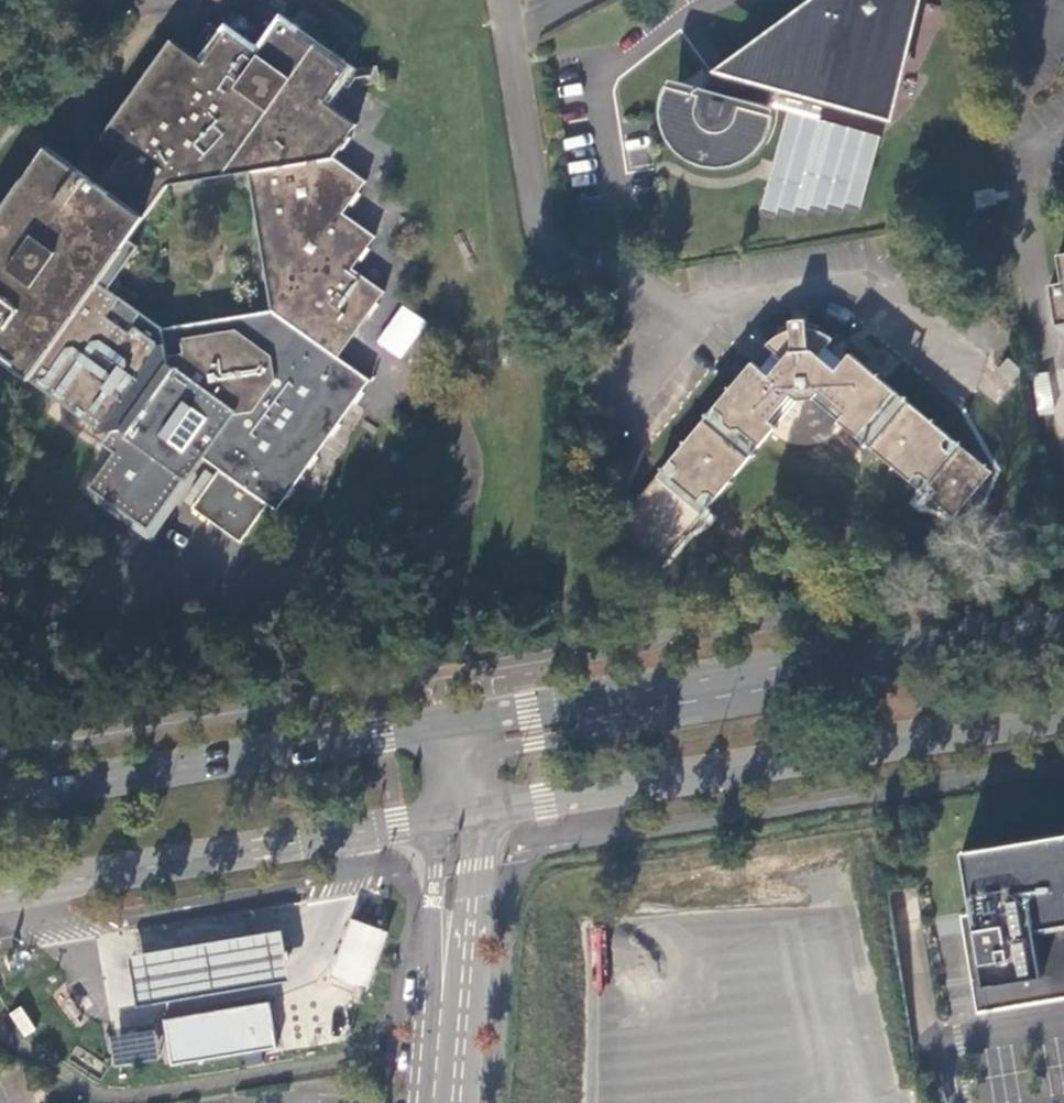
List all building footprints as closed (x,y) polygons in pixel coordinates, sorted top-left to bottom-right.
[(789,109),(755,97),(758,81),(908,121),(935,6),(948,9),(950,0),(821,0),(728,69),(702,85),(681,80),(673,108),(674,123),(680,136),(692,151),(702,159),(720,167),(735,168),(751,165),(765,158),(774,148),(783,132),(789,109)] [(270,33),(261,45),(265,48),(258,57),(203,66),(169,42),(140,83),(137,81),(129,92),(131,94),(115,116),(113,114),(104,127),(107,129),(99,140),(119,155),(97,187),(45,150),(0,212),(0,363),(27,382),(32,375),(76,407),(72,413),(92,427),(94,437),(116,433),(186,483),(203,460),(220,472),(268,507),(276,512),(284,501),(286,503),(296,490),(294,488),(309,467),(311,469),(320,457),(317,455),(332,434),(335,435),(343,424),(340,421),(355,402),(358,404),(366,392),(363,390),(368,382),(338,359),(368,317),(370,319),(378,307),(375,305),(383,294),(351,271),(359,261),(362,263),(371,251),(367,249),(374,238),(342,215),(349,204),(353,207),(360,196),(357,193),(364,183),(333,159),(341,148),(345,151),(353,141),(348,137),(355,127),(323,103),(331,92),(335,95),(342,85),(338,82),(345,72),(282,25),(274,36),(270,33)] [(226,34),(203,66),(258,57),(226,34)] [(886,136),(792,110),(764,211),(783,216),(785,211),(801,215),(802,210),(816,214),(817,208),(832,212),(834,204),(849,209),(850,204),(866,208),(886,136)] [(1057,255),(1061,284),(1049,285),(1056,326),(1063,325),(1063,254),(1057,255)] [(401,359),(427,321),(401,304),(375,343),(401,359)] [(766,347),(774,354),(782,361),(768,378),(760,371),(751,363),(611,532),(656,570),(771,433),(785,444),(792,447),(799,448),(816,446),(831,440),(839,434),(844,428),(953,520),(991,474),(849,356),(843,363),(835,372),(818,357),(826,348),(833,340),(819,332),(820,327),(806,323),(806,320),(789,321),(789,326),(777,332),(780,335),(766,347)] [(843,363),(826,348),(818,357),(835,372),(843,363)] [(782,361),(774,354),(772,357),(767,362),(760,371),(768,378),(782,361)] [(999,370),(1013,381),(1022,371),(1008,359),(999,370)] [(27,382),(72,413),(76,407),(32,375),(27,382)] [(220,472),(193,511),(241,546),(268,507),(220,472)] [(958,852),(985,1012),(1063,999),(1063,834),(958,852)] [(328,975),(365,990),(388,932),(351,918),(328,975)] [(134,979),(139,1007),(293,981),(288,955),(284,931),(131,958),(134,979)] [(167,1021),(175,1066),(279,1048),(275,1031),(270,1004),(167,1021)] [(20,1007),(9,1014),(24,1036),(35,1029),(20,1007)] [(110,1034),(112,1064),(155,1061),(153,1031),(110,1034)]
